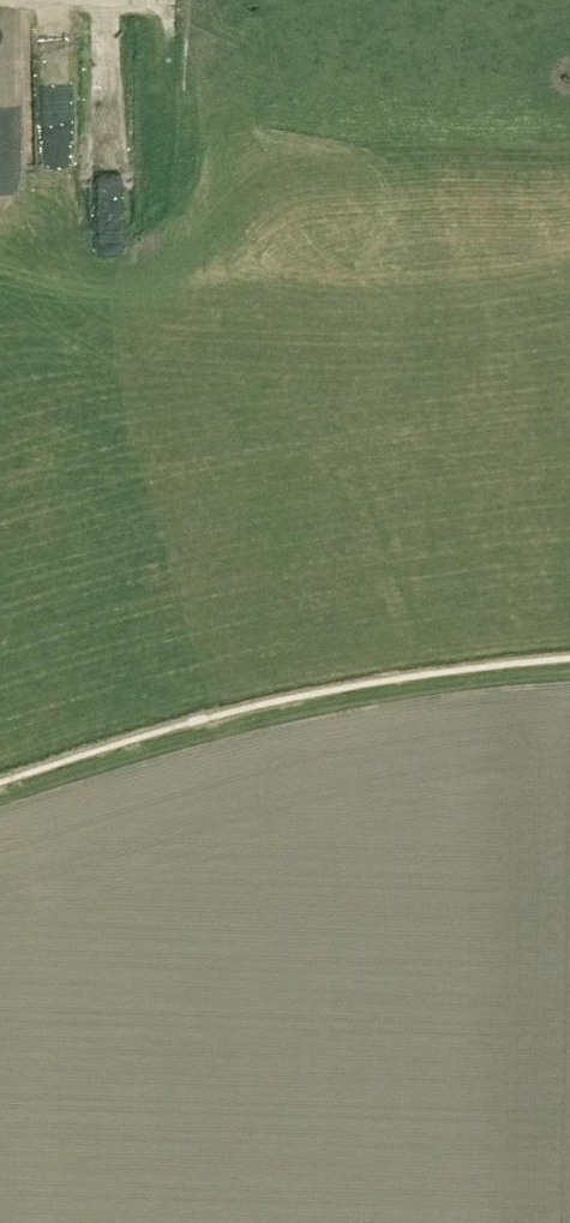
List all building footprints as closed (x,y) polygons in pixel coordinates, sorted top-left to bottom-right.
[(14,38),(0,37),(0,56),(13,57),(14,38)] [(13,116),(0,116),(0,188),(17,187),(13,116)] [(44,134),(47,207),(73,206),(70,134),(44,134)]
